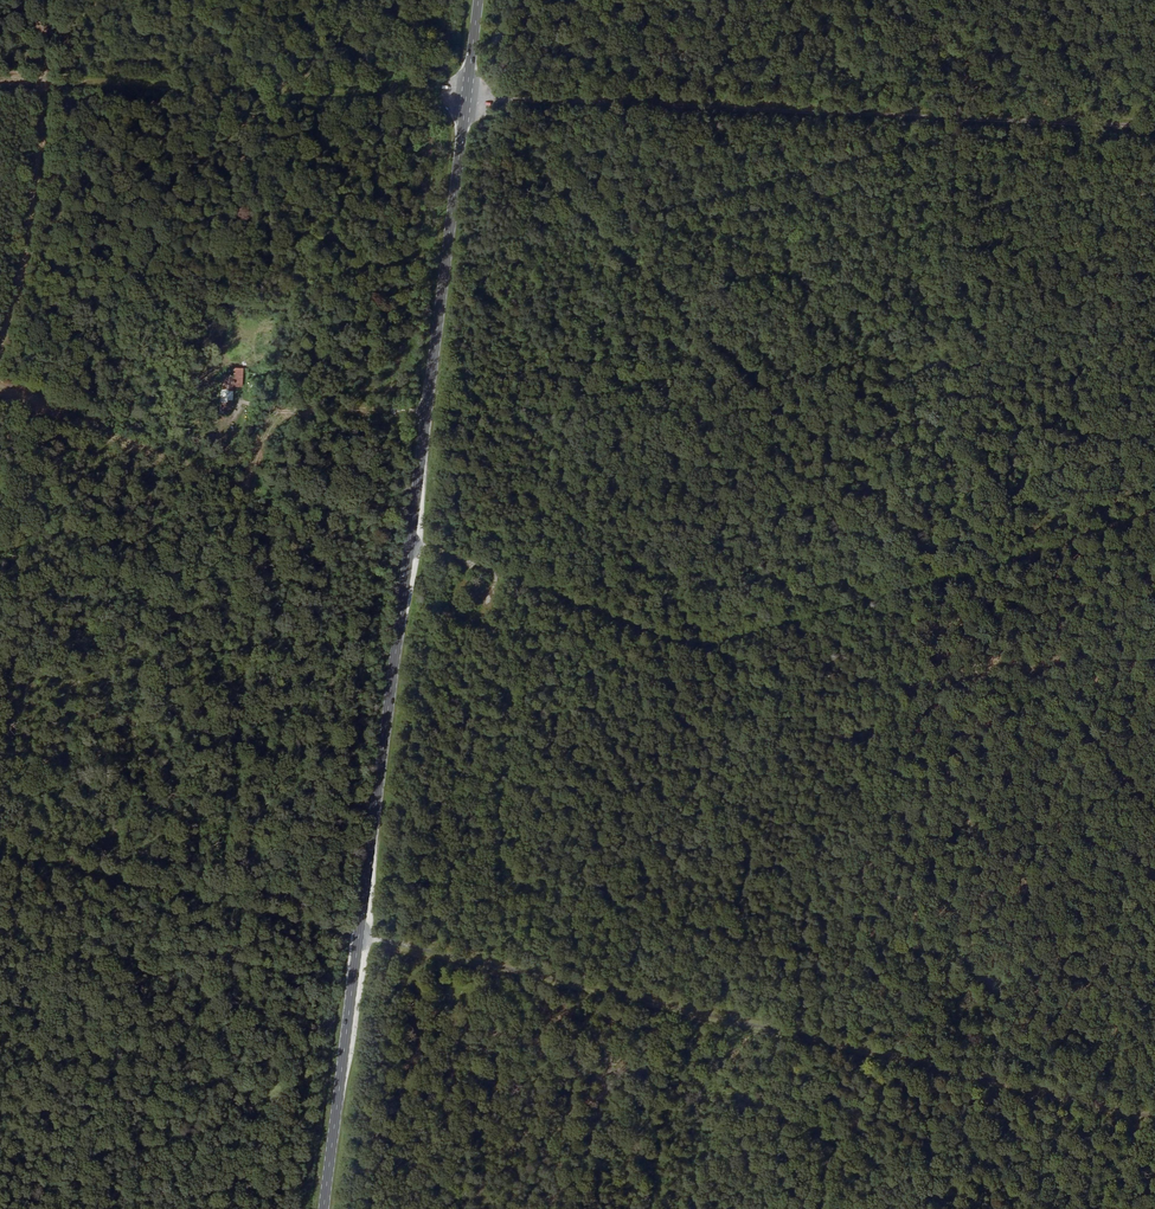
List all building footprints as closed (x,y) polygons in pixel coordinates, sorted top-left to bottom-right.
[(238,321),(236,327),(242,330),(245,324),(238,321)] [(234,368),(221,367),(217,409),(231,410),(234,368)]
